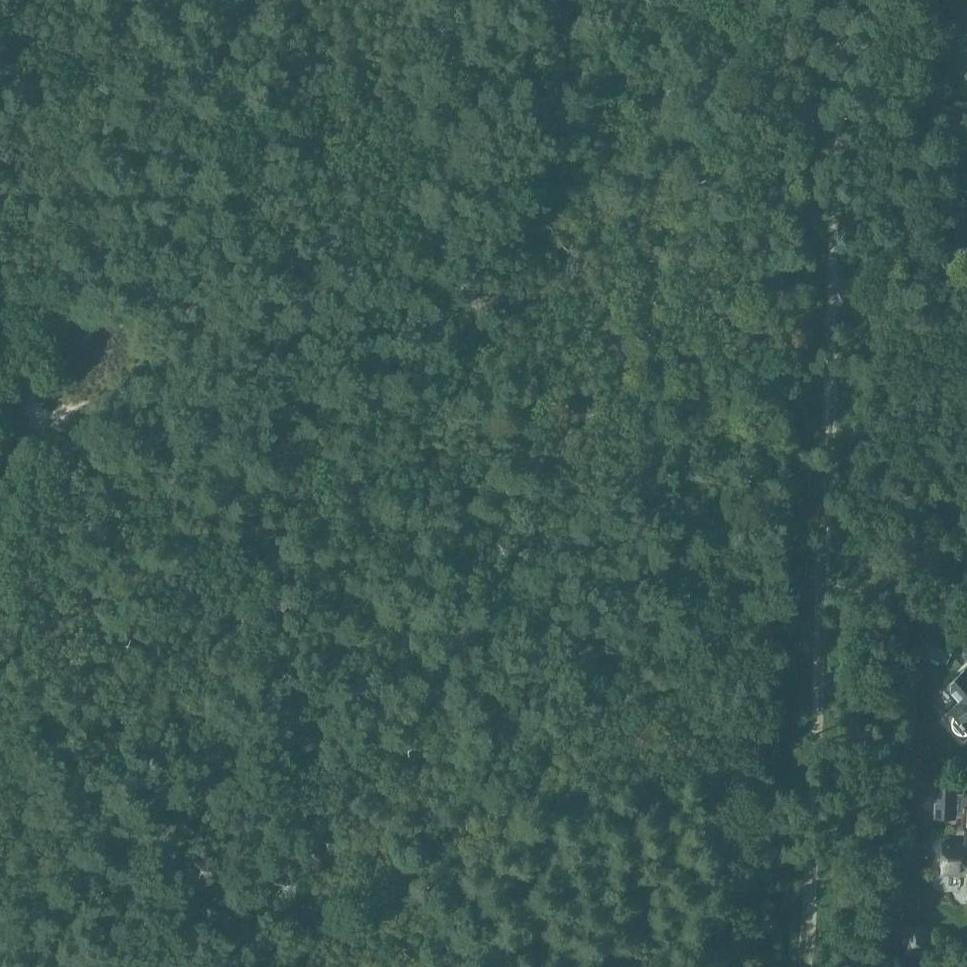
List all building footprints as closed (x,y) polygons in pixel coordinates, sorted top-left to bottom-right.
[(952,117),(953,104),(941,103),(940,116),(952,117)] [(966,211),(966,194),(956,193),(955,210),(966,211)] [(966,733),(966,674),(962,670),(950,682),(949,690),(959,702),(949,711),(954,716),(953,717),(951,720),(951,723),(952,726),(953,729),(956,732),(958,733),(961,734),(965,734),(966,733)] [(934,819),(957,820),(957,817),(963,817),(962,830),(966,830),(966,789),(964,789),(963,793),(958,793),(958,787),(935,786),(934,819)] [(944,844),(942,873),(966,874),(966,845),(944,844)]
